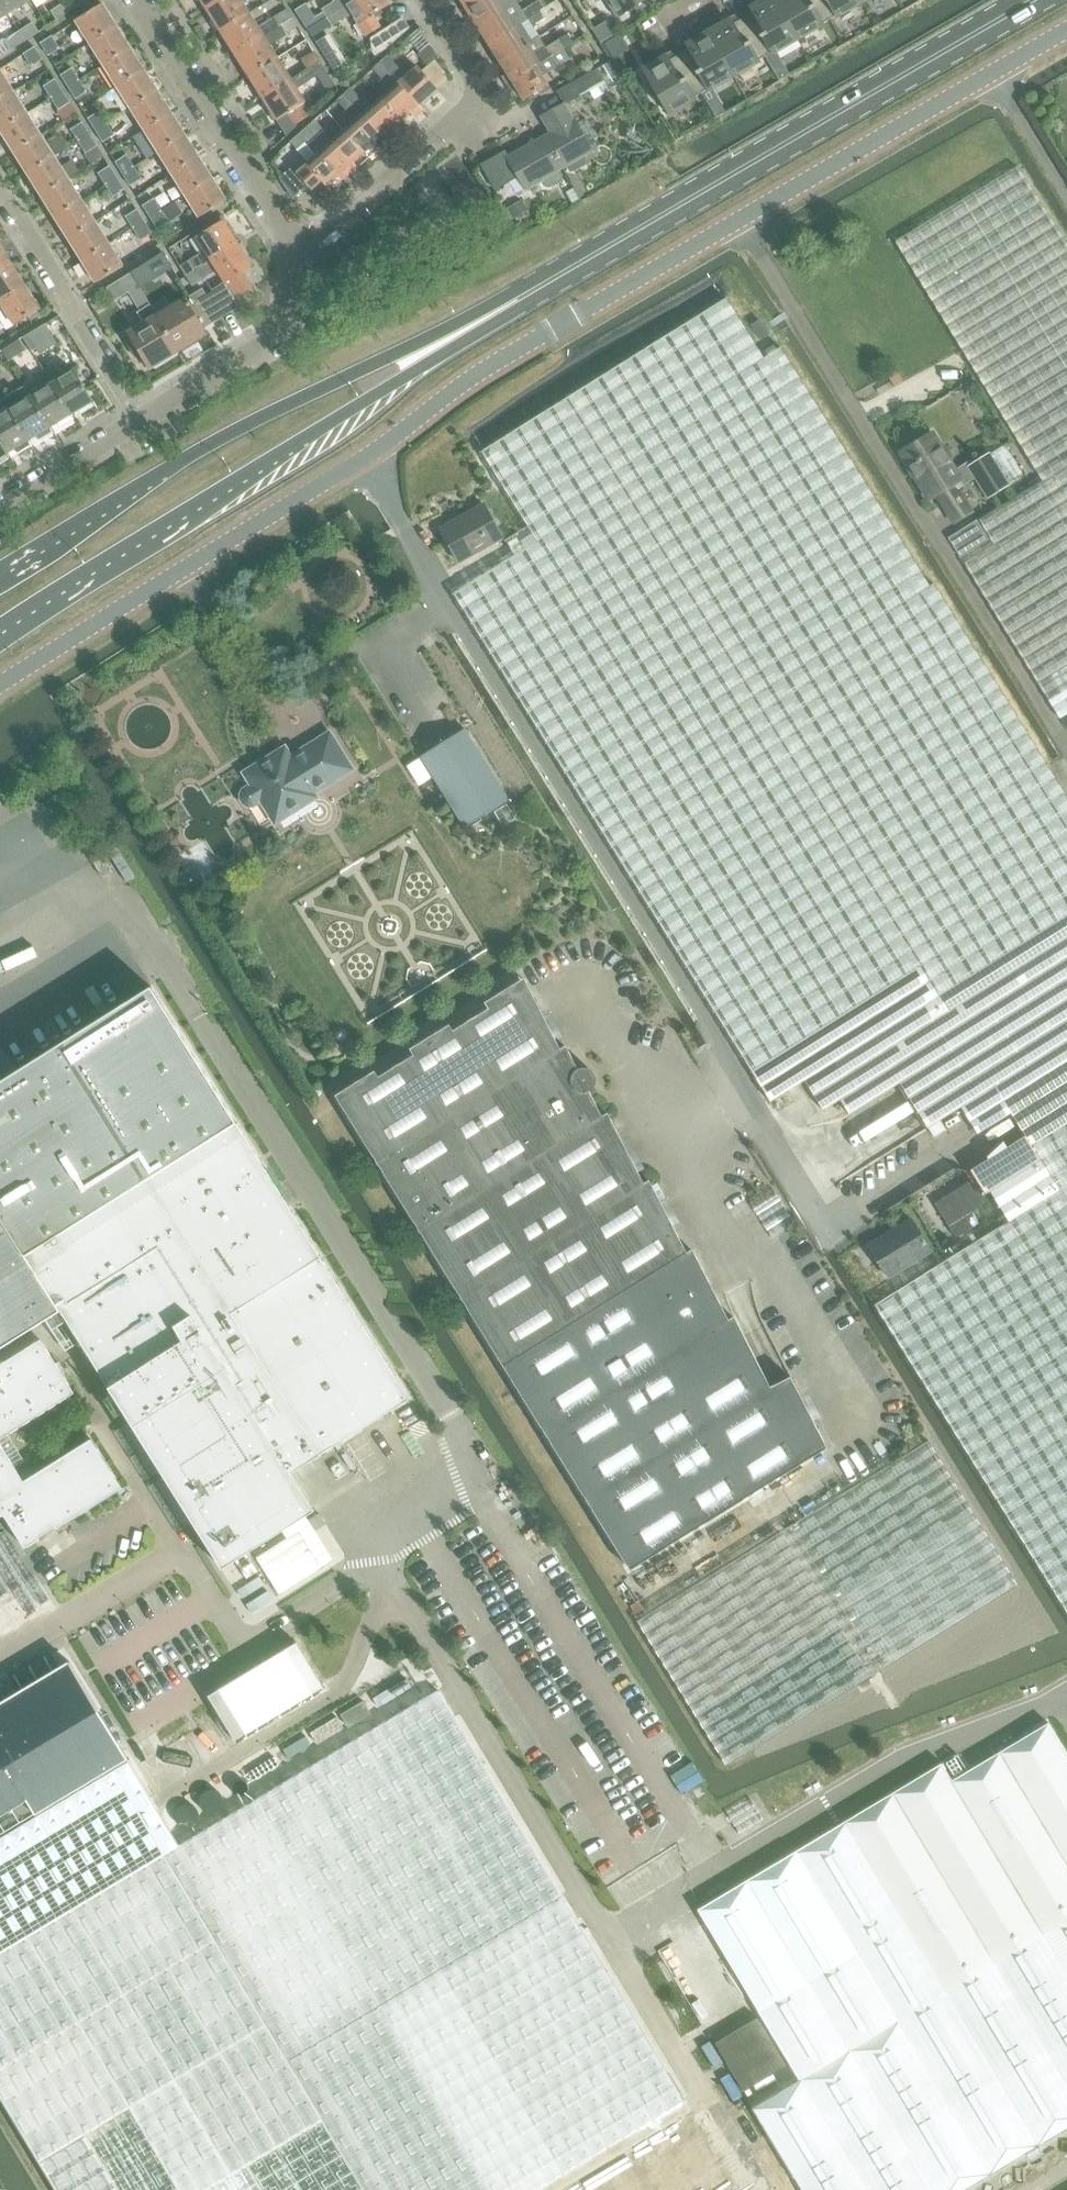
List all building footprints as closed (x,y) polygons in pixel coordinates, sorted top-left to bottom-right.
[(31,0),(0,0),(0,3),(7,15),(31,0)] [(66,3),(71,12),(84,3),(82,0),(71,0),(66,3)] [(207,11),(225,0),(200,0),(207,11)] [(207,11),(221,33),(249,16),(241,2),(243,0),(225,0),(207,11)] [(322,10),(327,19),(332,16),(358,0),(336,0),(325,7),(326,7),(322,10)] [(327,19),(333,27),(353,14),(367,36),(382,27),(381,26),(374,14),(390,4),(388,0),(358,0),(332,16),(327,19)] [(477,26),(517,1),(516,0),(477,0),(465,7),(477,26)] [(638,11),(654,1),(653,0),(605,0),(616,18),(635,7),(638,11)] [(775,0),(766,0),(752,8),(754,12),(743,18),(766,57),(797,39),(775,0)] [(818,0),(775,0),(798,39),(830,20),(818,0)] [(862,2),(860,0),(818,0),(830,20),(862,2)] [(489,45),(541,12),(545,10),(541,2),(524,13),(517,1),(477,26),(489,45)] [(58,19),(71,12),(66,3),(53,11),(58,19)] [(76,22),(90,45),(117,28),(102,5),(76,22)] [(287,9),(275,17),(281,26),(293,18),(287,9)] [(489,45),(500,63),(540,38),(534,29),(546,21),(541,12),(489,45)] [(743,18),(741,15),(720,27),(722,31),(711,37),(734,76),(766,57),(743,18)] [(249,16),(221,33),(235,55),(263,38),(281,26),(275,17),(257,28),(249,16)] [(293,18),(281,26),(281,27),(285,33),(286,35),(298,27),(299,27),(298,25),(294,19),(293,18)] [(601,44),(619,32),(610,19),(592,30),(601,44)] [(33,24),(19,33),(24,41),(38,32),(33,24)] [(263,38),(235,55),(249,77),(277,60),(269,46),(286,35),(285,33),(281,27),(281,26),(263,38)] [(419,55),(429,68),(440,59),(420,27),(410,37),(423,52),(419,55)] [(90,45),(104,66),(130,49),(117,28),(90,45)] [(12,49),(24,41),(19,33),(7,40),(12,49)] [(701,94),(733,76),(709,33),(688,45),(690,49),(679,55),(701,94)] [(507,85),(564,50),(571,45),(565,36),(546,48),(540,38),(500,63),(508,74),(503,78),(507,85)] [(60,49),(52,37),(41,44),(49,56),(60,49)] [(43,60),(35,48),(24,55),(32,67),(43,60)] [(104,66),(118,88),(144,71),(130,49),(104,66)] [(570,59),(564,50),(507,85),(510,90),(515,86),(524,100),(548,85),(543,77),(570,59)] [(313,52),(301,60),(307,70),(307,69),(319,62),(320,61),(314,52),(313,52)] [(669,113),(701,94),(679,55),(669,61),(666,57),(644,70),(651,83),(647,85),(656,101),(660,98),(669,113)] [(387,58),(381,64),(390,74),(397,68),(387,58)] [(277,60),(249,77),(263,99),(291,82),(291,81),(277,60)] [(291,82),(263,99),(277,120),(288,113),(295,125),(310,115),(303,104),(305,103),(297,90),(317,77),(318,77),(327,91),(335,86),(336,85),(320,61),(319,62),(307,69),(308,71),(291,81),(291,82)] [(611,63),(599,70),(606,83),(610,91),(623,84),(611,63)] [(392,91),(381,101),(401,123),(411,114),(416,119),(424,112),(419,107),(400,84),(390,74),(381,64),(373,70),(392,91)] [(417,68),(400,84),(419,107),(437,91),(417,68)] [(61,76),(69,88),(80,81),(73,69),(61,76)] [(582,96),(606,83),(599,70),(558,93),(565,105),(570,102),(582,96)] [(14,92),(25,85),(19,77),(8,84),(0,71),(0,101),(14,92)] [(118,88),(131,109),(157,93),(144,71),(118,88)] [(44,87),(52,98),(63,91),(56,80),(44,87)] [(88,93),(80,81),(69,88),(76,100),(88,93)] [(352,89),(344,96),(383,139),(401,123),(381,101),(370,110),(352,89)] [(71,104),(63,91),(52,98),(59,111),(71,104)] [(27,114),(14,92),(0,101),(0,131),(27,114)] [(131,109),(145,131),(171,114),(157,93),(131,109)] [(357,122),(345,133),(370,160),(387,144),(383,139),(344,96),(338,101),(357,122)] [(582,96),(570,102),(573,108),(586,101),(582,96)] [(563,105),(543,117),(552,133),(545,137),(562,168),(567,165),(569,170),(575,172),(586,166),(586,160),(584,156),(592,151),(574,120),(572,121),(563,105)] [(89,120),(96,131),(108,124),(100,113),(89,120)] [(14,153),(41,136),(27,114),(0,131),(14,153)] [(145,131),(159,152),(185,136),(171,114),(145,131)] [(316,121),(309,128),(351,177),(370,160),(345,133),(334,142),(316,121)] [(72,131),(79,142),(90,134),(83,123),(72,131)] [(115,136),(108,124),(96,131),(104,143),(115,136)] [(343,184),(351,177),(309,128),(291,143),(298,151),(305,144),(317,157),(299,174),(314,190),(323,182),(328,188),(339,179),(343,184)] [(98,147),(90,134),(79,142),(87,154),(98,147)] [(55,157),(41,136),(14,153),(27,174),(55,157)] [(159,152),(173,175),(199,158),(185,136),(159,152)] [(506,152),(482,165),(497,191),(509,184),(506,178),(516,173),(526,190),(541,181),(544,187),(549,188),(563,180),(563,176),(560,169),(562,168),(545,137),(509,157),(506,152)] [(117,163),(124,175),(135,167),(128,156),(117,163)] [(41,196),(68,179),(79,172),(71,161),(61,167),(55,157),(27,174),(41,196)] [(173,175),(186,196),(212,179),(199,158),(173,175)] [(100,174),(107,186),(118,178),(111,167),(100,174)] [(143,180),(135,167),(124,175),(132,187),(143,180)] [(1018,168),(896,243),(1031,463),(1044,483),(980,522),(996,547),(966,565),(1011,639),(1061,720),(1063,719),(1066,717),(1066,244),(1018,168)] [(126,191),(118,178),(107,186),(115,198),(126,191)] [(82,201),(68,179),(41,196),(55,218),(82,201)] [(226,201),(212,179),(186,196),(200,217),(226,201)] [(144,207),(151,218),(163,211),(155,200),(144,207)] [(96,223),(82,201),(55,218),(69,240),(96,223)] [(521,201),(508,209),(514,219),(527,211),(521,201)] [(127,218),(134,229),(145,221),(138,211),(127,218)] [(170,223),(163,211),(151,218),(159,231),(170,223)] [(153,234),(145,221),(134,229),(142,241),(153,234)] [(205,251),(180,266),(186,277),(212,261),(238,245),(224,221),(197,238),(205,251)] [(69,240),(82,261),(110,244),(96,223),(69,240)] [(123,266),(110,244),(82,261),(96,283),(123,266)] [(12,264),(0,245),(0,272),(12,264)] [(212,261),(186,277),(193,287),(218,272),(225,282),(225,284),(229,282),(232,287),(237,296),(252,286),(243,271),(252,266),(238,245),(212,261)] [(164,254),(131,274),(140,289),(173,269),(164,254)] [(1,302),(26,286),(12,264),(0,272),(0,300),(1,302)] [(131,274),(108,288),(116,300),(128,293),(140,312),(151,305),(140,289),(131,274)] [(225,284),(218,289),(232,312),(243,305),(237,296),(232,287),(229,282),(225,284)] [(15,324),(40,308),(26,286),(1,302),(0,302),(0,320),(6,330),(15,324)] [(202,288),(157,316),(178,352),(208,334),(203,326),(211,321),(213,324),(232,312),(217,287),(206,294),(202,288)] [(453,594),(752,1071),(920,966),(948,1011),(1066,937),(1066,797),(933,584),(930,586),(781,348),(764,358),(727,299),(482,452),(528,526),(537,541),(515,555),(453,594)] [(134,339),(128,342),(135,354),(141,350),(152,368),(178,352),(157,316),(151,305),(140,312),(138,313),(145,323),(130,333),(134,339)] [(761,341),(769,335),(761,322),(753,328),(761,341)] [(41,354),(58,344),(47,325),(25,339),(33,353),(38,350),(41,354)] [(22,340),(2,352),(9,363),(28,351),(22,340)] [(58,370),(47,377),(72,416),(94,403),(74,370),(63,377),(58,370)] [(897,371),(888,376),(895,388),(904,383),(897,371)] [(26,387),(24,388),(50,429),(72,416),(47,377),(27,389),(26,387)] [(24,388),(3,401),(29,442),(50,429),(24,388)] [(8,455),(29,442),(3,401),(0,402),(0,442),(8,455)] [(972,513),(960,494),(957,490),(977,478),(990,499),(1025,477),(1005,446),(971,467),(968,462),(957,468),(952,460),(954,459),(946,445),(944,447),(935,433),(903,453),(932,499),(945,491),(948,496),(943,500),(957,522),(972,513)] [(8,455),(0,442),(0,460),(8,455)] [(470,516),(442,532),(459,563),(502,539),(483,505),(469,513),(470,516)] [(962,559),(990,541),(978,521),(949,539),(962,559)] [(528,526),(506,540),(515,555),(537,541),(528,526)] [(422,758),(407,767),(419,786),(434,777),(436,782),(466,830),(494,812),(503,827),(516,819),(507,804),(511,802),(467,730),(422,758)] [(334,783),(354,771),(331,734),(313,745),(314,746),(280,768),(274,758),(248,774),(254,785),(245,791),(242,795),(242,800),(245,805),(249,807),(255,807),(264,801),(277,822),(315,798),(313,794),(333,781),(334,783)] [(115,843),(106,848),(127,882),(136,877),(115,843)] [(100,850),(90,857),(103,878),(113,872),(100,850)] [(752,1071),(771,1102),(805,1080),(824,1110),(841,1100),(850,1115),(900,1083),(928,1128),(961,1107),(978,1134),(1011,1113),(1003,1100),(1066,1061),(1066,937),(948,1011),(920,966),(752,1071)] [(507,1366),(627,1561),(632,1569),(827,1447),(791,1377),(770,1387),(734,1316),(729,1319),(693,1249),(689,1251),(651,1179),(646,1182),(610,1112),(604,1115),(591,1091),(595,1088),(598,1083),(596,1073),(589,1067),(584,1067),(579,1068),(567,1045),(562,1048),(525,978),(486,1003),(490,1008),(454,1031),(451,1025),(412,1049),(415,1055),(380,1077),(376,1072),(337,1096),(507,1366)] [(49,1324),(65,1314),(82,1341),(227,1569),(239,1561),(319,1511),(295,1474),(413,1399),(239,1124),(152,988),(0,1083),(0,1354),(49,1324)] [(1003,1100),(1011,1113),(1026,1136),(971,1170),(985,1193),(990,1190),(1009,1221),(875,1305),(1066,1613),(1066,1061),(1003,1100)] [(969,1182),(935,1203),(956,1237),(980,1224),(972,1212),(983,1205),(969,1182)] [(890,1279),(932,1253),(912,1221),(897,1230),(899,1232),(873,1248),(872,1245),(870,1247),(890,1279)] [(77,1394),(44,1342),(0,1369),(0,1512),(3,1517),(9,1518),(28,1548),(32,1549),(44,1541),(43,1539),(60,1528),(61,1530),(126,1488),(96,1439),(28,1482),(2,1441),(77,1394)] [(731,1766),(807,1719),(1021,1584),(930,1439),(639,1620),(731,1766)] [(319,1514),(310,1519),(318,1531),(327,1525),(319,1514)] [(310,1524),(257,1558),(279,1594),(333,1560),(310,1524)] [(252,1563),(241,1570),(247,1579),(258,1572),(252,1563)] [(297,1642),(209,1696),(236,1742),(325,1688),(297,1642)] [(0,1704),(0,1836),(128,1759),(69,1662),(60,1668),(51,1653),(8,1679),(17,1694),(0,1704)] [(406,1679),(373,1698),(378,1707),(411,1687),(406,1679)] [(441,1694),(180,1846),(165,1855),(366,2189),(739,2189),(441,1694)] [(364,1701),(341,1715),(349,1728),(372,1714),(364,1701)] [(337,1717),(310,1733),(318,1744),(344,1728),(337,1717)] [(698,1909),(800,2078),(752,2107),(801,2189),(965,2189),(1066,2129),(1066,1754),(1048,1723),(968,1771),(952,1780),(942,1763),(698,1909)] [(306,1736),(284,1750),(289,1758),(311,1745),(306,1736)] [(958,1755),(958,1754),(942,1763),(952,1780),(968,1771),(958,1755)] [(57,2189),(366,2189),(165,1855),(180,1846),(128,1759),(0,1836),(0,2096),(57,2189)] [(744,2090),(786,2066),(758,2018),(716,2042),(744,2090)]
